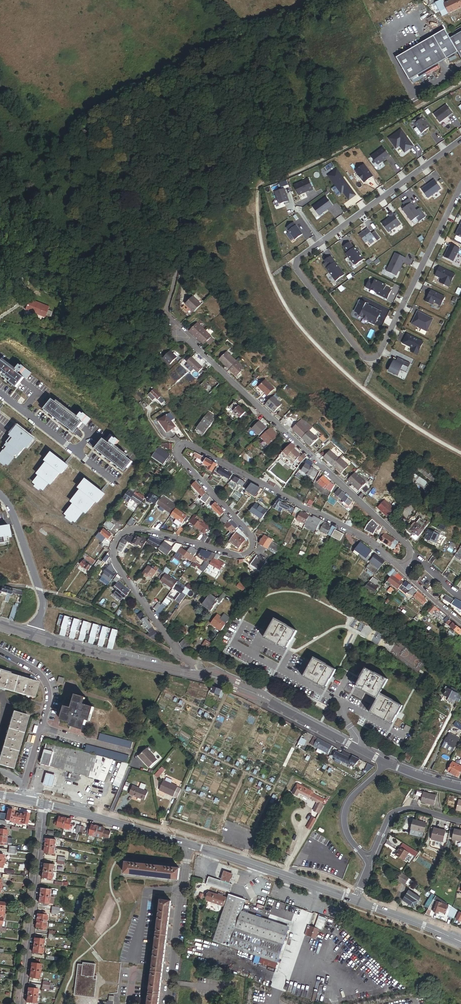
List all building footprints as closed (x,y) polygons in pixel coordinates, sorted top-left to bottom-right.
[(450,16),(460,11),(460,4),(460,0),(446,6),(450,16)] [(410,83),(458,55),(460,60),(460,35),(450,41),(445,32),(397,60),(410,83)] [(440,123),(453,113),(446,105),(434,114),(440,123)] [(418,136),(430,127),(421,115),(413,121),(417,127),(414,129),(418,136)] [(413,147),(401,130),(389,139),(396,149),(400,146),(405,153),(413,147)] [(390,157),(383,148),(371,157),(377,165),(378,165),(386,159),(387,159),(390,157)] [(373,176),(364,164),(355,171),(364,183),(373,176)] [(349,200),(356,195),(344,179),(344,180),(342,178),(343,177),(337,169),(328,176),(335,185),(331,188),(337,196),(341,194),(343,192),(349,200)] [(313,189),(309,179),(294,185),(299,195),(305,192),(308,190),(309,191),(313,189)] [(428,198),(441,189),(435,180),(421,189),(428,198)] [(289,203),(284,188),(275,192),(278,203),(280,204),(284,203),(285,204),(289,203)] [(319,215),(332,206),(326,197),(313,207),(319,215)] [(426,217),(420,208),(417,210),(409,199),(403,203),(406,207),(402,210),(411,222),(417,218),(419,222),(426,217)] [(401,224),(392,213),(389,215),(390,217),(382,223),(388,232),(397,226),(397,227),(401,224)] [(302,235),(296,226),(293,223),(286,228),(295,240),(302,235)] [(381,239),(375,231),(372,234),(368,229),(359,235),(366,244),(374,237),(377,241),(381,239)] [(364,260),(355,247),(354,248),(350,242),(343,247),(348,253),(343,256),(349,264),(356,265),(364,260)] [(453,262),(460,249),(451,244),(444,258),(453,262)] [(396,276),(403,262),(404,262),(406,258),(396,253),(387,272),(396,276)] [(345,275),(331,257),(324,262),(328,267),(326,269),(336,282),(345,275)] [(444,285),(451,272),(440,267),(435,276),(442,279),(440,283),(444,285)] [(387,299),(392,290),(386,287),(386,286),(375,280),(374,283),(369,281),(366,287),(382,295),(381,296),(387,299)] [(441,306),(445,298),(431,290),(428,296),(425,302),(432,305),(433,302),(441,306)] [(193,311),(201,303),(192,295),(185,303),(193,311)] [(375,325),(381,312),(368,306),(366,305),(366,304),(360,301),(355,312),(358,313),(359,315),(369,321),(369,322),(375,325)] [(43,313),(37,311),(38,308),(32,306),(31,309),(28,308),(26,312),(42,318),(43,313)] [(427,332),(433,319),(427,316),(426,317),(424,315),(418,312),(412,324),(427,332)] [(196,337),(203,329),(196,321),(192,326),(189,329),(193,333),(192,333),(196,337)] [(210,335),(203,329),(196,337),(199,340),(200,339),(204,343),(206,340),(210,335)] [(417,355),(424,342),(407,334),(403,343),(413,348),(411,352),(417,355)] [(171,364),(178,357),(171,350),(164,357),(171,364)] [(229,368),(236,361),(236,360),(226,350),(218,358),(229,368)] [(204,367),(193,357),(188,361),(189,363),(187,365),(192,371),(195,368),(199,372),(204,367)] [(407,373),(411,364),(398,358),(396,362),(394,361),(389,371),(398,376),(401,370),(407,373)] [(16,389),(24,379),(25,378),(27,379),(31,374),(21,366),(20,367),(18,366),(15,370),(3,360),(2,362),(0,361),(0,377),(16,389)] [(237,375),(243,368),(236,361),(229,368),(232,371),(237,375)] [(220,383),(211,375),(206,380),(214,388),(220,383)] [(265,394),(272,386),(263,378),(256,385),(265,394)] [(158,392),(154,388),(148,395),(149,397),(154,401),(156,398),(157,400),(158,400),(162,404),(164,401),(161,397),(158,392)] [(240,401),(244,397),(238,391),(234,396),(240,401)] [(274,408),(280,402),(273,397),(271,394),(264,402),(272,410),(274,408)] [(56,403),(52,400),(43,412),(75,434),(83,423),(87,426),(92,419),(81,412),(78,416),(58,401),(56,403)] [(248,413),(235,401),(230,406),(241,417),(244,414),(246,416),(248,413)] [(272,412),(275,409),(274,408),(272,410),(264,402),(263,403),(272,412)] [(204,432),(215,418),(213,416),(214,414),(209,410),(197,427),(204,432)] [(176,427),(171,421),(174,419),(170,413),(159,421),(168,433),(172,430),(175,427),(176,427)] [(307,429),(297,419),(290,427),(300,436),(307,429)] [(259,435),(267,428),(260,421),(253,428),(257,432),(259,435)] [(17,428),(13,434),(14,435),(5,447),(6,449),(0,457),(0,460),(8,466),(16,456),(18,457),(27,445),(29,447),(33,441),(17,428)] [(270,445),(279,435),(272,428),(262,437),(270,445)] [(309,444),(316,437),(307,429),(300,436),(309,444)] [(110,444),(103,440),(96,450),(127,473),(135,462),(129,457),(130,456),(117,446),(120,442),(115,437),(110,444)] [(290,445),(289,445),(283,451),(294,462),(300,456),(293,449),(291,447),(290,445)] [(170,455),(158,447),(153,456),(164,463),(170,455)] [(331,464),(338,458),(328,449),(322,456),(331,464)] [(72,467),(51,450),(42,461),(46,464),(37,475),(39,477),(33,484),(36,486),(35,488),(40,492),(42,490),(44,492),(50,485),(52,487),(61,475),(64,477),(72,467)] [(212,471),(215,465),(217,466),(218,464),(195,452),(194,453),(195,454),(194,456),(204,462),(203,464),(209,467),(207,469),(212,471)] [(340,472),(347,465),(338,457),(338,458),(331,464),(340,472)] [(180,465),(174,458),(170,463),(177,469),(179,466),(180,465)] [(149,468),(153,462),(150,459),(145,466),(149,468)] [(313,479),(316,473),(312,471),(313,469),(311,468),(313,465),(306,462),(305,465),(306,465),(301,473),(313,479)] [(177,471),(169,465),(166,469),(173,476),(177,471)] [(434,483),(438,478),(421,465),(417,471),(434,483)] [(232,474),(217,466),(213,473),(216,475),(217,473),(222,475),(224,477),(230,479),(232,474)] [(364,482),(353,472),(347,480),(352,485),(353,484),(358,489),(364,482)] [(243,486),(245,482),(235,476),(232,481),(243,486)] [(328,496),(334,486),(323,476),(317,482),(325,489),(325,488),(327,489),(324,492),(328,496)] [(110,494),(86,477),(76,489),(79,491),(71,503),(73,505),(65,515),(67,517),(66,519),(73,525),(75,523),(78,524),(85,514),(89,517),(98,506),(100,507),(110,494)] [(426,492),(410,480),(408,483),(424,495),(426,492)] [(205,503),(210,496),(208,494),(206,495),(205,494),(206,493),(195,481),(192,485),(203,497),(203,498),(201,500),(205,503)] [(255,496),(261,488),(251,483),(251,484),(247,489),(246,490),(255,496)] [(348,497),(349,495),(347,493),(346,494),(339,488),(334,493),(344,502),(342,503),(345,505),(346,503),(348,506),(352,501),(348,497)] [(447,497),(451,492),(442,488),(440,492),(447,497)] [(145,497),(139,493),(138,493),(135,491),(134,493),(129,489),(123,498),(128,501),(131,497),(140,504),(145,497)] [(255,496),(246,490),(245,492),(251,495),(257,499),(258,498),(255,496)] [(442,507),(448,498),(447,497),(440,492),(438,491),(437,493),(440,495),(439,496),(445,501),(442,505),(439,502),(440,501),(437,499),(435,502),(442,507)] [(159,499),(150,493),(146,500),(150,503),(152,504),(153,502),(155,504),(152,508),(159,499)] [(225,512),(210,496),(205,503),(205,504),(209,504),(220,516),(225,512)] [(422,504),(411,496),(406,502),(417,511),(422,504)] [(176,507),(162,497),(157,504),(160,506),(165,510),(171,514),(175,508),(176,507)] [(294,509),(281,502),(279,501),(279,500),(281,501),(282,500),(279,498),(273,508),(281,512),(283,509),(291,513),(294,509)] [(385,517),(392,509),(382,500),(375,507),(385,517)] [(233,510),(238,503),(234,501),(230,507),(233,510)] [(261,519),(267,511),(255,502),(249,511),(261,519)] [(177,510),(175,508),(171,514),(170,515),(182,523),(185,519),(186,517),(187,516),(177,510)] [(306,524),(309,517),(300,513),(299,517),(297,521),(304,524),(305,525),(306,524)] [(215,528),(194,514),(189,521),(201,528),(200,529),(202,530),(202,531),(205,534),(204,534),(205,535),(202,540),(205,542),(208,538),(215,528)] [(239,527),(231,519),(225,514),(221,519),(226,524),(225,525),(232,533),(230,534),(232,536),(235,531),(239,527)] [(133,525),(137,519),(132,516),(127,523),(130,526),(131,525),(133,525)] [(319,525),(321,520),(314,516),(313,518),(309,517),(306,524),(312,528),(311,530),(316,532),(319,525)] [(350,527),(354,520),(353,519),(349,517),(345,524),(350,527)] [(115,524),(108,519),(104,524),(105,525),(110,529),(111,529),(115,524)] [(379,525),(372,519),(369,523),(373,527),(375,526),(377,528),(379,526),(379,525)] [(327,535),(331,528),(328,526),(329,525),(328,524),(326,523),(325,525),(323,524),(324,522),(321,520),(319,525),(320,525),(318,530),(319,530),(322,526),(320,531),(327,535)] [(423,530),(427,526),(419,520),(416,524),(415,524),(414,525),(413,526),(412,527),(407,533),(412,536),(411,538),(415,541),(424,530),(423,530)] [(374,535),(376,530),(377,528),(375,526),(373,527),(369,523),(365,531),(374,535)] [(11,546),(10,540),(12,540),(10,526),(0,528),(0,548),(11,546)] [(113,536),(103,530),(104,529),(102,528),(99,532),(103,535),(102,537),(105,539),(106,537),(110,540),(113,536)] [(393,541),(394,539),(385,534),(383,533),(385,530),(383,528),(382,529),(379,534),(381,536),(379,540),(377,539),(376,541),(379,543),(380,541),(393,548),(396,543),(393,541)] [(340,541),(344,534),(336,530),(332,537),(340,541)] [(245,540),(246,539),(235,531),(232,536),(229,541),(239,548),(242,544),(245,540)] [(436,544),(439,535),(439,533),(438,533),(438,532),(434,531),(433,533),(428,531),(425,540),(436,544)] [(143,546),(147,539),(142,536),(142,538),(136,534),(136,535),(134,534),(134,535),(131,533),(130,535),(127,534),(122,538),(120,541),(117,549),(122,551),(128,540),(137,545),(138,544),(143,546)] [(161,543),(163,539),(150,535),(146,542),(157,547),(159,542),(161,543)] [(272,540),(264,535),(260,541),(259,544),(267,549),(272,540)] [(172,548),(164,541),(162,543),(158,548),(167,555),(172,548)] [(366,557),(371,550),(359,542),(352,553),(359,557),(361,554),(366,557)] [(194,556),(198,550),(195,548),(190,546),(189,548),(186,551),(183,549),(181,547),(178,552),(190,561),(194,556)] [(93,564),(95,560),(89,555),(90,553),(86,550),(82,556),(84,558),(93,564)] [(208,563),(213,556),(211,555),(212,553),(202,550),(198,556),(206,561),(208,563)] [(223,566),(224,564),(218,560),(220,555),(217,554),(211,565),(221,570),(223,566)] [(261,569),(266,562),(257,555),(250,565),(259,571),(261,569)] [(269,564),(274,557),(270,555),(266,562),(269,564)] [(384,562),(375,555),(370,562),(379,569),(384,562)] [(93,564),(84,558),(81,561),(80,560),(79,562),(80,563),(80,564),(88,570),(93,564)] [(99,564),(101,561),(98,559),(93,565),(96,568),(99,564)] [(117,571),(115,568),(111,562),(111,561),(104,572),(106,573),(112,578),(117,572),(117,571)] [(264,571),(269,564),(266,562),(261,569),(264,571)] [(156,571),(158,568),(155,566),(153,569),(147,565),(142,573),(146,576),(147,574),(151,577),(156,571)] [(176,584),(177,582),(165,574),(166,573),(163,571),(160,575),(158,578),(164,583),(163,584),(165,585),(166,584),(172,588),(175,583),(176,584)] [(122,579),(119,574),(117,572),(112,578),(111,580),(114,583),(118,577),(120,580),(122,579)] [(402,584),(392,575),(390,577),(388,581),(398,589),(402,584)] [(376,585),(379,581),(373,577),(365,587),(368,589),(370,585),(377,588),(378,588),(379,588),(380,587),(376,585)] [(427,581),(421,577),(418,580),(423,585),(427,581)] [(129,589),(118,581),(113,587),(124,596),(129,589)] [(189,590),(177,581),(177,582),(176,584),(172,588),(175,590),(175,589),(180,593),(174,600),(179,604),(189,590)] [(412,586),(407,582),(404,585),(405,587),(409,590),(412,586)] [(21,596),(22,592),(1,588),(0,593),(10,595),(10,594),(21,596)] [(416,593),(418,592),(413,588),(408,593),(413,597),(416,593)] [(427,603),(420,596),(421,595),(418,592),(416,593),(417,594),(414,598),(423,606),(427,603)] [(215,601),(216,599),(209,594),(201,604),(210,611),(217,602),(215,601)] [(460,603),(455,600),(454,601),(444,595),(443,596),(446,598),(444,601),(451,606),(460,612),(460,603)] [(158,617),(165,607),(161,604),(160,605),(155,612),(158,617)] [(431,615),(436,609),(433,606),(428,612),(431,615)] [(11,608),(7,621),(11,622),(16,610),(11,608)] [(145,617),(141,611),(136,614),(141,620),(145,617)] [(220,631),(230,618),(223,613),(221,617),(216,614),(210,623),(220,631)] [(153,628),(146,617),(141,620),(149,631),(153,628)] [(292,640),(297,630),(287,624),(276,617),(265,638),(286,649),(291,640),(292,640)] [(58,638),(63,640),(65,631),(69,621),(59,618),(56,628),(60,630),(58,638)] [(70,632),(67,641),(72,642),(75,634),(78,623),(69,621),(65,631),(70,632)] [(79,635),(77,644),(82,645),(84,637),(87,626),(78,623),(75,634),(79,635)] [(453,623),(450,627),(460,636),(460,635),(460,630),(453,623)] [(89,638),(86,647),(91,648),(94,639),(97,629),(87,626),(84,637),(89,638)] [(96,649),(98,650),(101,651),(103,642),(106,632),(97,629),(94,639),(98,641),(96,649)] [(158,635),(154,629),(150,632),(149,631),(145,634),(153,639),(158,635)] [(239,649),(250,636),(242,629),(237,635),(242,638),(238,642),(240,643),(237,647),(239,649)] [(103,642),(108,644),(105,652),(110,654),(116,635),(106,632),(103,642)] [(207,649),(211,644),(205,640),(202,645),(207,649)] [(183,654),(187,647),(185,644),(181,647),(179,643),(177,645),(183,654)] [(326,688),(331,679),(336,670),(325,664),(325,663),(314,657),(307,671),(304,677),(326,688)] [(397,715),(402,705),(380,693),(388,679),(375,672),(375,673),(365,668),(360,677),(361,678),(356,687),(377,698),(370,713),(391,724),(396,715),(397,715)] [(37,682),(0,670),(0,687),(32,697),(37,682)] [(221,698),(224,691),(212,686),(210,692),(219,695),(218,697),(221,698)] [(458,694),(455,693),(452,691),(453,690),(451,689),(452,687),(448,686),(444,695),(449,697),(454,700),(455,700),(458,694)] [(88,720),(92,706),(82,703),(84,696),(74,693),(70,706),(63,704),(59,718),(69,721),(68,725),(82,729),(84,719),(88,720)] [(27,714),(12,709),(0,748),(0,763),(11,767),(27,714)] [(130,748),(132,741),(98,732),(97,739),(130,748)] [(454,747),(459,738),(449,733),(445,741),(450,743),(449,745),(454,747)] [(328,753),(332,745),(314,736),(310,744),(328,753)] [(97,778),(105,757),(66,747),(66,748),(44,742),(39,763),(97,778)] [(126,762),(128,755),(85,743),(83,750),(126,762)] [(149,767),(157,760),(156,759),(152,755),(145,747),(137,755),(149,767)] [(353,767),(360,759),(352,755),(351,759),(350,759),(341,754),(335,751),(333,756),(337,758),(341,760),(353,767)] [(103,780),(112,759),(105,757),(97,778),(103,780)] [(119,786),(128,763),(121,761),(112,784),(119,786)] [(460,772),(460,765),(459,765),(456,763),(453,761),(448,771),(459,776),(460,772)] [(52,787),(55,775),(45,772),(42,784),(52,787)] [(177,797),(181,788),(177,787),(178,786),(171,783),(165,780),(163,779),(159,789),(173,796),(173,795),(177,797)] [(142,800),(146,791),(142,790),(144,785),(139,783),(137,788),(130,785),(127,793),(135,796),(134,799),(137,800),(138,798),(142,800)] [(324,799),(313,793),(314,792),(296,783),(291,793),(296,796),(298,792),(317,802),(313,810),(318,813),(322,805),(321,804),(324,799)] [(433,805),(436,795),(423,791),(420,801),(433,805)] [(16,823),(18,813),(14,812),(15,810),(9,808),(6,820),(12,821),(11,822),(16,823)] [(27,824),(30,813),(24,812),(23,814),(18,813),(16,823),(22,824),(22,823),(27,824)] [(72,828),(73,824),(71,824),(72,819),(60,816),(59,821),(56,820),(55,824),(58,825),(57,826),(69,829),(70,828),(72,828)] [(422,838),(426,823),(413,820),(409,835),(422,838)] [(96,836),(98,826),(92,824),(91,829),(89,829),(88,832),(90,833),(90,834),(96,836)] [(109,839),(111,831),(104,829),(104,827),(98,826),(96,836),(102,837),(109,839)] [(443,843),(446,831),(433,827),(430,840),(435,841),(434,845),(441,847),(442,843),(443,843)] [(453,829),(451,839),(460,841),(460,831),(453,829)] [(56,847),(57,840),(47,839),(45,853),(55,854),(55,850),(59,850),(59,847),(56,847)] [(403,861),(409,853),(400,847),(395,855),(403,861)] [(179,879),(180,868),(126,861),(125,873),(179,879)] [(52,879),(53,865),(43,863),(42,877),(52,879)] [(412,881),(399,873),(395,879),(402,884),(402,883),(409,887),(412,881)] [(230,886),(207,878),(205,885),(228,893),(230,886)] [(420,898),(408,890),(402,900),(410,906),(414,907),(420,898)] [(224,899),(207,893),(205,901),(222,907),(224,899)] [(427,909),(435,896),(432,894),(424,906),(427,909)] [(53,904),(53,899),(49,899),(49,896),(40,895),(39,902),(53,904)] [(240,912),(243,903),(244,901),(227,896),(212,942),(228,947),(240,912)] [(457,911),(449,905),(448,905),(446,904),(446,903),(435,896),(427,909),(425,914),(428,915),(430,911),(442,915),(442,913),(445,914),(445,915),(453,919),(455,916),(457,911)] [(172,900),(161,899),(148,1003),(159,1003),(172,900)] [(46,927),(47,916),(46,915),(47,913),(43,912),(43,915),(37,914),(36,926),(41,927),(41,929),(44,930),(45,927),(46,927)] [(280,950),(287,928),(240,912),(228,947),(238,951),(243,938),(280,950)] [(321,932),(326,919),(318,916),(314,929),(317,930),(321,932)] [(314,929),(306,927),(303,935),(314,939),(317,930),(314,929)] [(43,953),(44,939),(34,938),(33,952),(43,953)] [(275,963),(280,950),(243,938),(238,951),(259,958),(275,963)] [(275,963),(259,958),(258,962),(274,968),(275,963)] [(95,996),(96,984),(95,984),(96,978),(95,978),(96,963),(84,962),(83,964),(81,963),(77,994),(95,996)] [(40,978),(41,964),(31,963),(30,977),(40,978)] [(37,1003),(38,989),(28,988),(27,1001),(37,1003)] [(115,996),(110,996),(109,1001),(108,1000),(107,1002),(101,1001),(101,1003),(114,1003),(115,996)]
